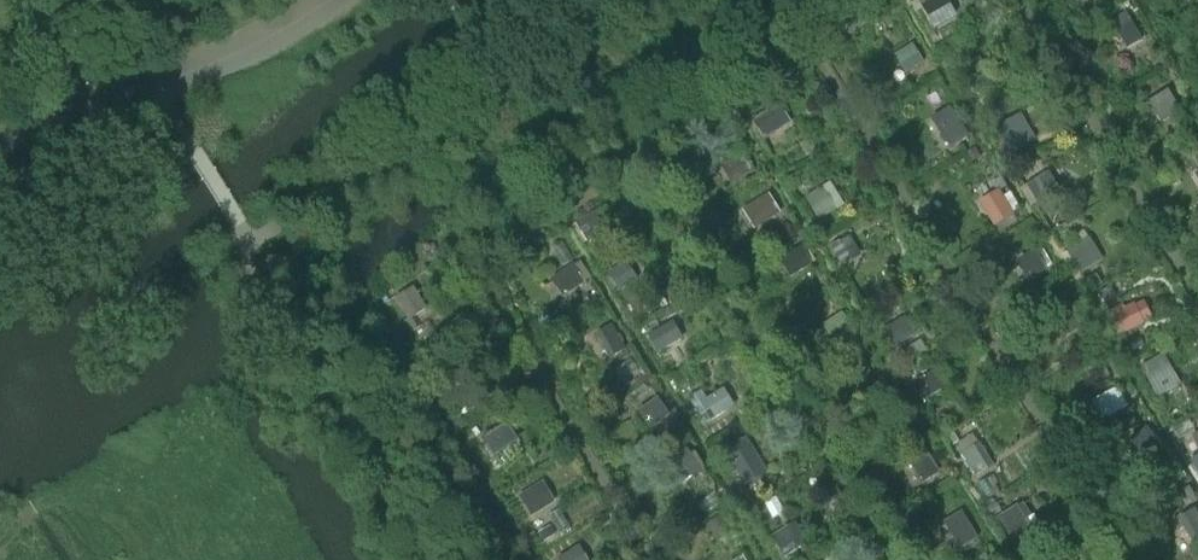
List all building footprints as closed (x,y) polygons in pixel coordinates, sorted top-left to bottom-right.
[(944,0),(936,0),(923,7),(935,29),(954,18),(944,0)] [(1143,41),(1127,13),(1112,21),(1128,50),(1143,41)] [(923,63),(913,46),(896,56),(906,73),(923,63)] [(1183,111),(1171,91),(1151,103),(1162,123),(1183,111)] [(787,123),(777,106),(754,120),(765,137),(787,123)] [(967,140),(954,119),(936,132),(949,152),(967,140)] [(1023,145),(1009,122),(994,132),(1008,154),(1023,145)] [(753,169),(743,152),(722,165),(732,182),(753,169)] [(1061,192),(1049,173),(1027,185),(1039,204),(1061,192)] [(837,210),(823,187),(805,198),(819,221),(837,210)] [(1016,216),(1001,190),(980,203),(995,228),(1016,216)] [(778,214),(768,197),(745,211),(755,228),(778,214)] [(602,227),(592,211),(575,221),(585,238),(602,227)] [(861,256),(851,239),(834,249),(844,267),(861,256)] [(1101,260),(1089,239),(1068,252),(1081,273),(1101,260)] [(813,265),(802,247),(780,260),(791,278),(813,265)] [(1047,271),(1036,251),(1019,262),(1029,280),(1047,271)] [(638,280),(627,262),(608,274),(620,291),(638,280)] [(585,284),(574,267),(552,281),(563,298),(585,284)] [(426,311),(414,289),(397,299),(409,320),(426,311)] [(897,319),(889,305),(874,314),(882,328),(897,319)] [(1120,337),(1144,324),(1135,305),(1110,318),(1120,337)] [(1083,326),(1073,310),(1053,323),(1063,339),(1083,326)] [(850,327),(842,314),(822,326),(830,339),(850,327)] [(916,336),(905,318),(884,332),(894,349),(916,336)] [(680,340),(670,322),(648,336),(659,353),(680,340)] [(443,346),(430,323),(416,331),(430,354),(443,346)] [(627,350),(612,326),(596,335),(611,360),(627,350)] [(1174,375),(1161,354),(1141,366),(1153,387),(1174,375)] [(947,388),(936,372),(915,385),(925,401),(947,388)] [(892,391),(882,374),(862,387),(872,403),(892,391)] [(705,426),(736,407),(725,389),(708,399),(703,391),(690,399),(705,426)] [(1129,408),(1119,389),(1095,402),(1104,420),(1129,408)] [(658,400),(642,411),(652,427),(668,416),(658,400)] [(1160,449),(1147,428),(1131,438),(1143,459),(1160,449)] [(516,445),(504,429),(482,442),(492,459),(516,445)] [(961,454),(975,477),(994,465),(979,443),(961,454)] [(756,465),(745,448),(728,459),(738,476),(756,465)] [(941,473),(926,449),(908,460),(924,484),(941,473)] [(700,471),(687,453),(673,461),(686,481),(700,471)] [(1189,460),(1197,474),(1197,455),(1189,460)] [(549,499),(539,482),(517,494),(528,512),(549,499)] [(1194,508),(1177,518),(1193,545),(1197,542),(1197,515),(1194,508)] [(1026,534),(1011,511),(998,519),(1013,543),(1026,534)] [(979,539),(963,512),(944,523),(960,550),(979,539)] [(732,528),(724,515),(707,526),(715,538),(732,528)] [(810,546),(797,525),(772,539),(785,559),(810,546)] [(579,548),(560,559),(586,559),(579,548)]
